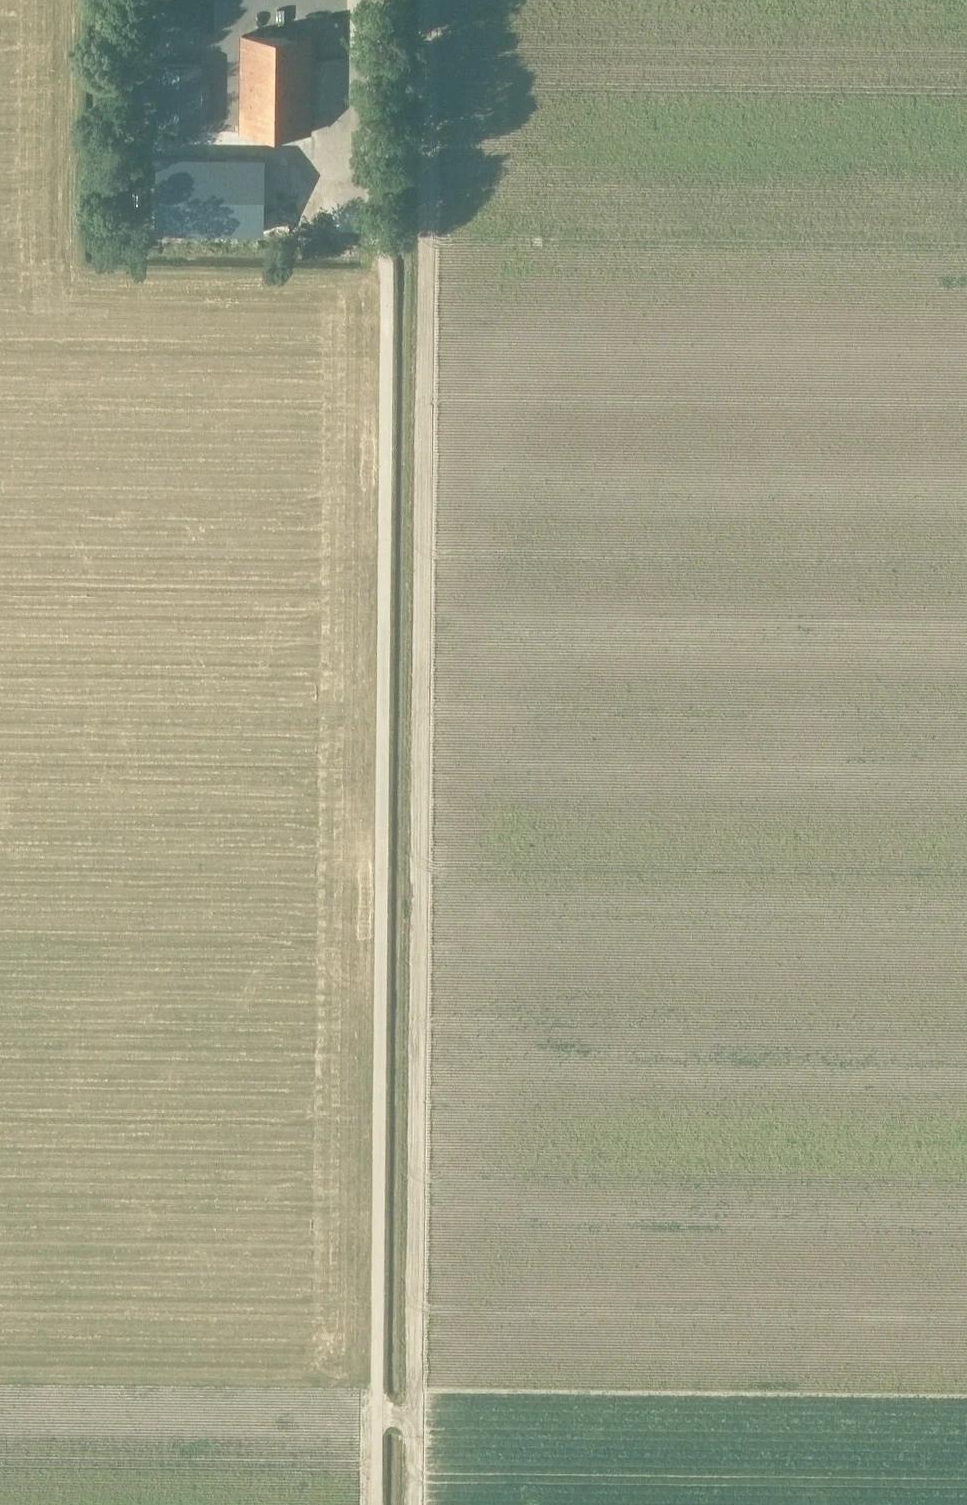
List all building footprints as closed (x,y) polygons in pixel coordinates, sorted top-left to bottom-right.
[(310,131),(311,35),(241,34),(240,131),(310,131)] [(156,151),(155,225),(260,226),(261,152),(156,151)]
